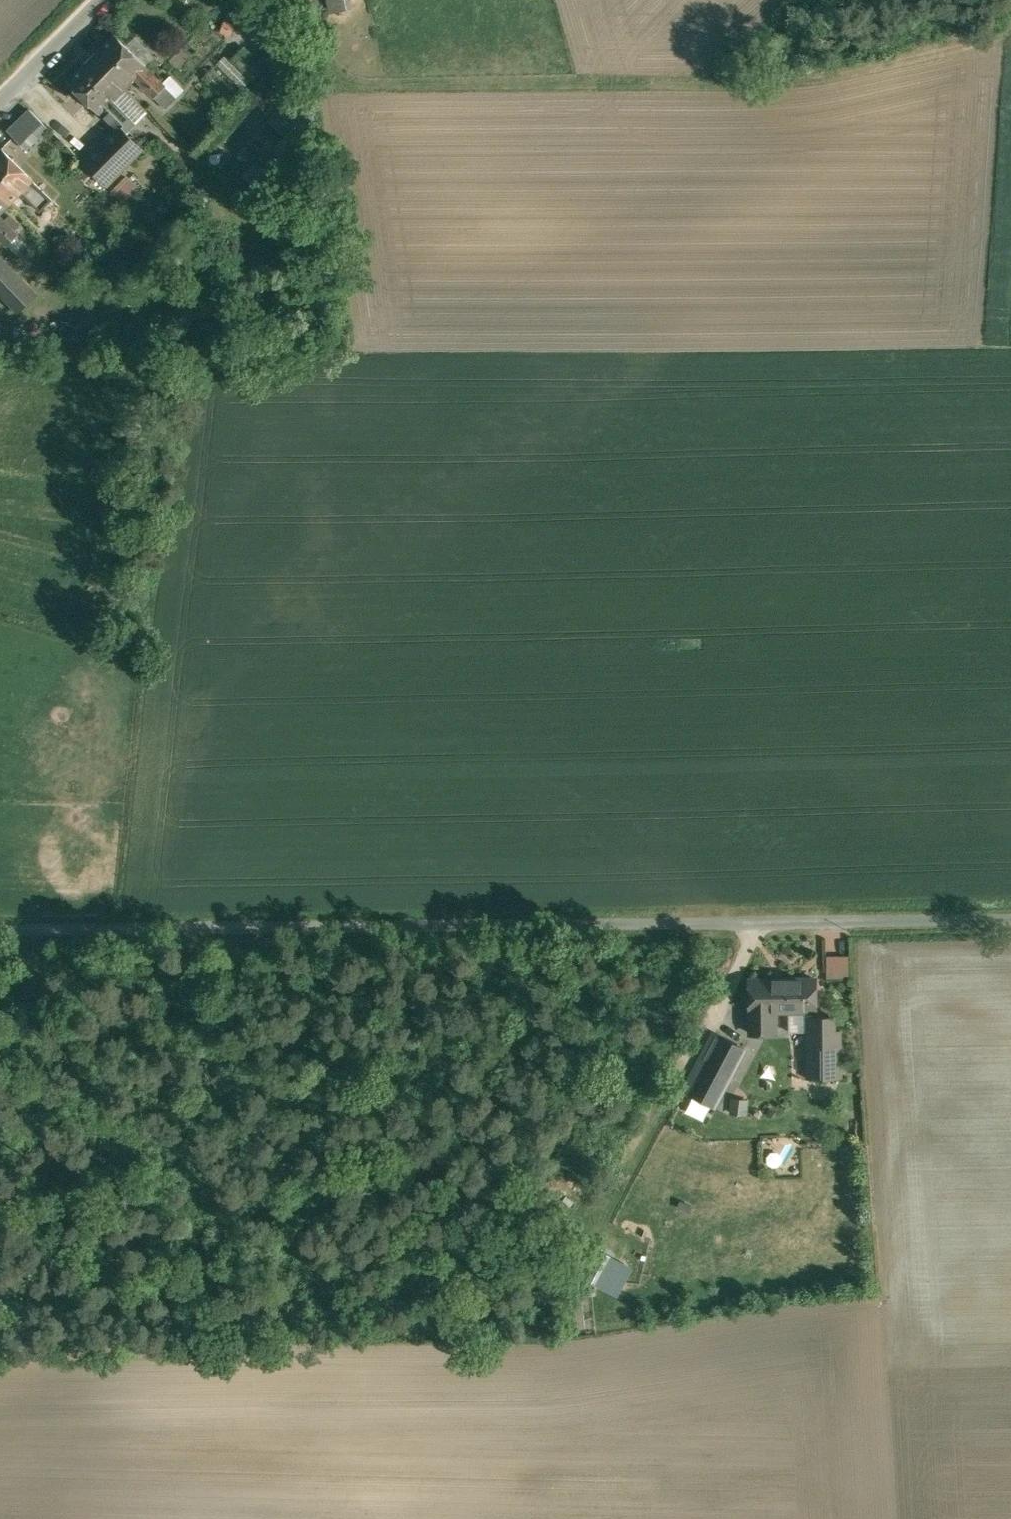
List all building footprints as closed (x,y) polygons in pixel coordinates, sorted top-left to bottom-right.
[(348,7),(346,0),(325,0),(327,12),(348,7)] [(116,34),(93,57),(124,88),(135,77),(155,96),(167,84),(116,34)] [(230,59),(222,54),(213,66),(247,88),(264,61),(239,45),(230,59)] [(124,88),(93,57),(70,80),(120,131),(132,119),(113,99),(124,88)] [(26,150),(48,127),(26,106),(5,129),(26,150)] [(0,151),(0,192),(10,203),(22,191),(42,211),(54,199),(3,148),(0,151)] [(124,175),(111,191),(127,204),(141,188),(124,175)] [(0,192),(0,213),(10,203),(0,192)] [(7,245),(19,233),(0,214),(0,238),(7,245)] [(37,294),(0,256),(0,297),(16,314),(37,294)] [(851,955),(827,956),(828,977),(851,976),(851,955)] [(816,978),(751,979),(752,1033),(776,1033),(776,1011),(817,1011),(816,978)] [(835,1016),(808,1017),(809,1077),(842,1077),(841,1030),(836,1030),(835,1016)] [(717,1032),(686,1091),(715,1107),(746,1048),(717,1032)] [(604,1252),(589,1282),(617,1296),(632,1265),(604,1252)]
